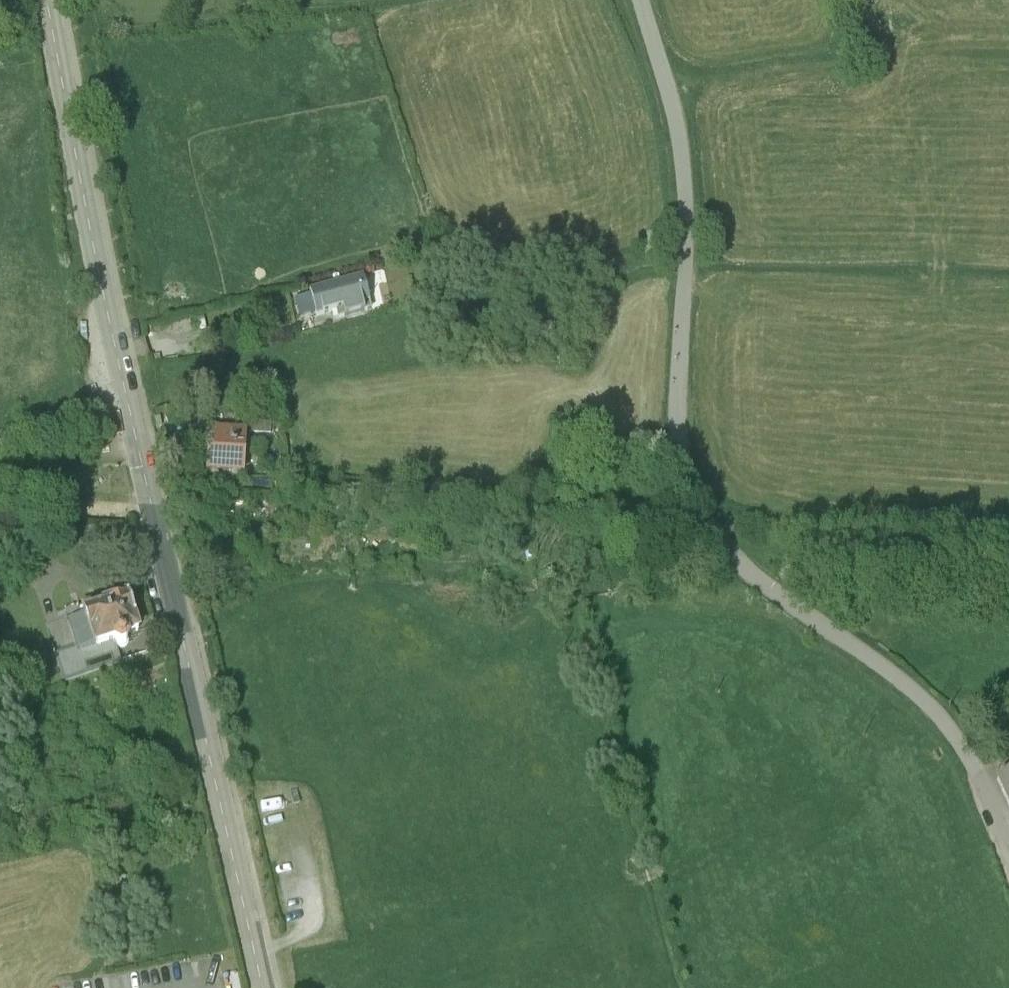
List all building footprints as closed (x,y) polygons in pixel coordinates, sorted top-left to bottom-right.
[(400,271),(388,275),(394,290),(406,286),(400,271)] [(364,274),(310,288),(318,315),(371,300),(364,274)] [(270,424),(250,424),(249,435),(270,436),(270,424)] [(244,433),(228,432),(228,439),(209,437),(207,470),(241,472),(244,433)] [(136,618),(129,598),(106,605),(104,599),(84,606),(86,614),(85,615),(86,615),(96,646),(97,647),(114,641),(115,641),(116,643),(117,644),(118,646),(119,646),(121,647),(123,647),(124,647),(125,646),(127,645),(127,644),(128,642),(128,640),(128,639),(127,636),(138,633),(134,619),(136,618)] [(86,615),(68,621),(77,648),(79,652),(96,646),(86,615)] [(121,662),(114,641),(97,647),(96,646),(79,652),(77,648),(54,655),(64,683),(121,662)] [(998,780),(1008,807),(1008,775),(998,780)]
